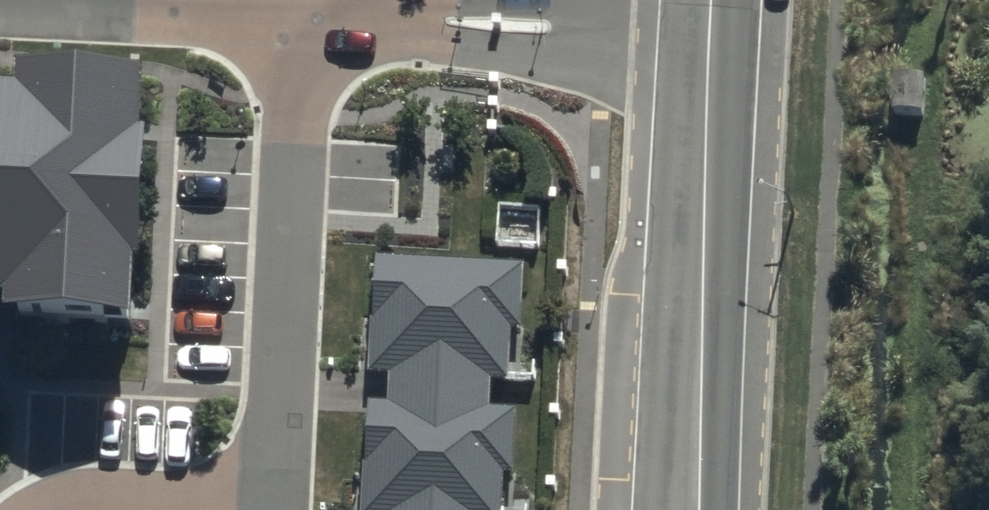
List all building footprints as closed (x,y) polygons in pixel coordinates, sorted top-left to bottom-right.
[(0,85),(0,330),(141,337),(154,93),(0,85)] [(507,478),(516,478),(520,416),(491,414),(493,386),(509,387),(512,332),(522,333),(526,273),(382,264),(374,378),(393,379),(391,408),(373,406),(366,509),(505,509),(507,478)]
